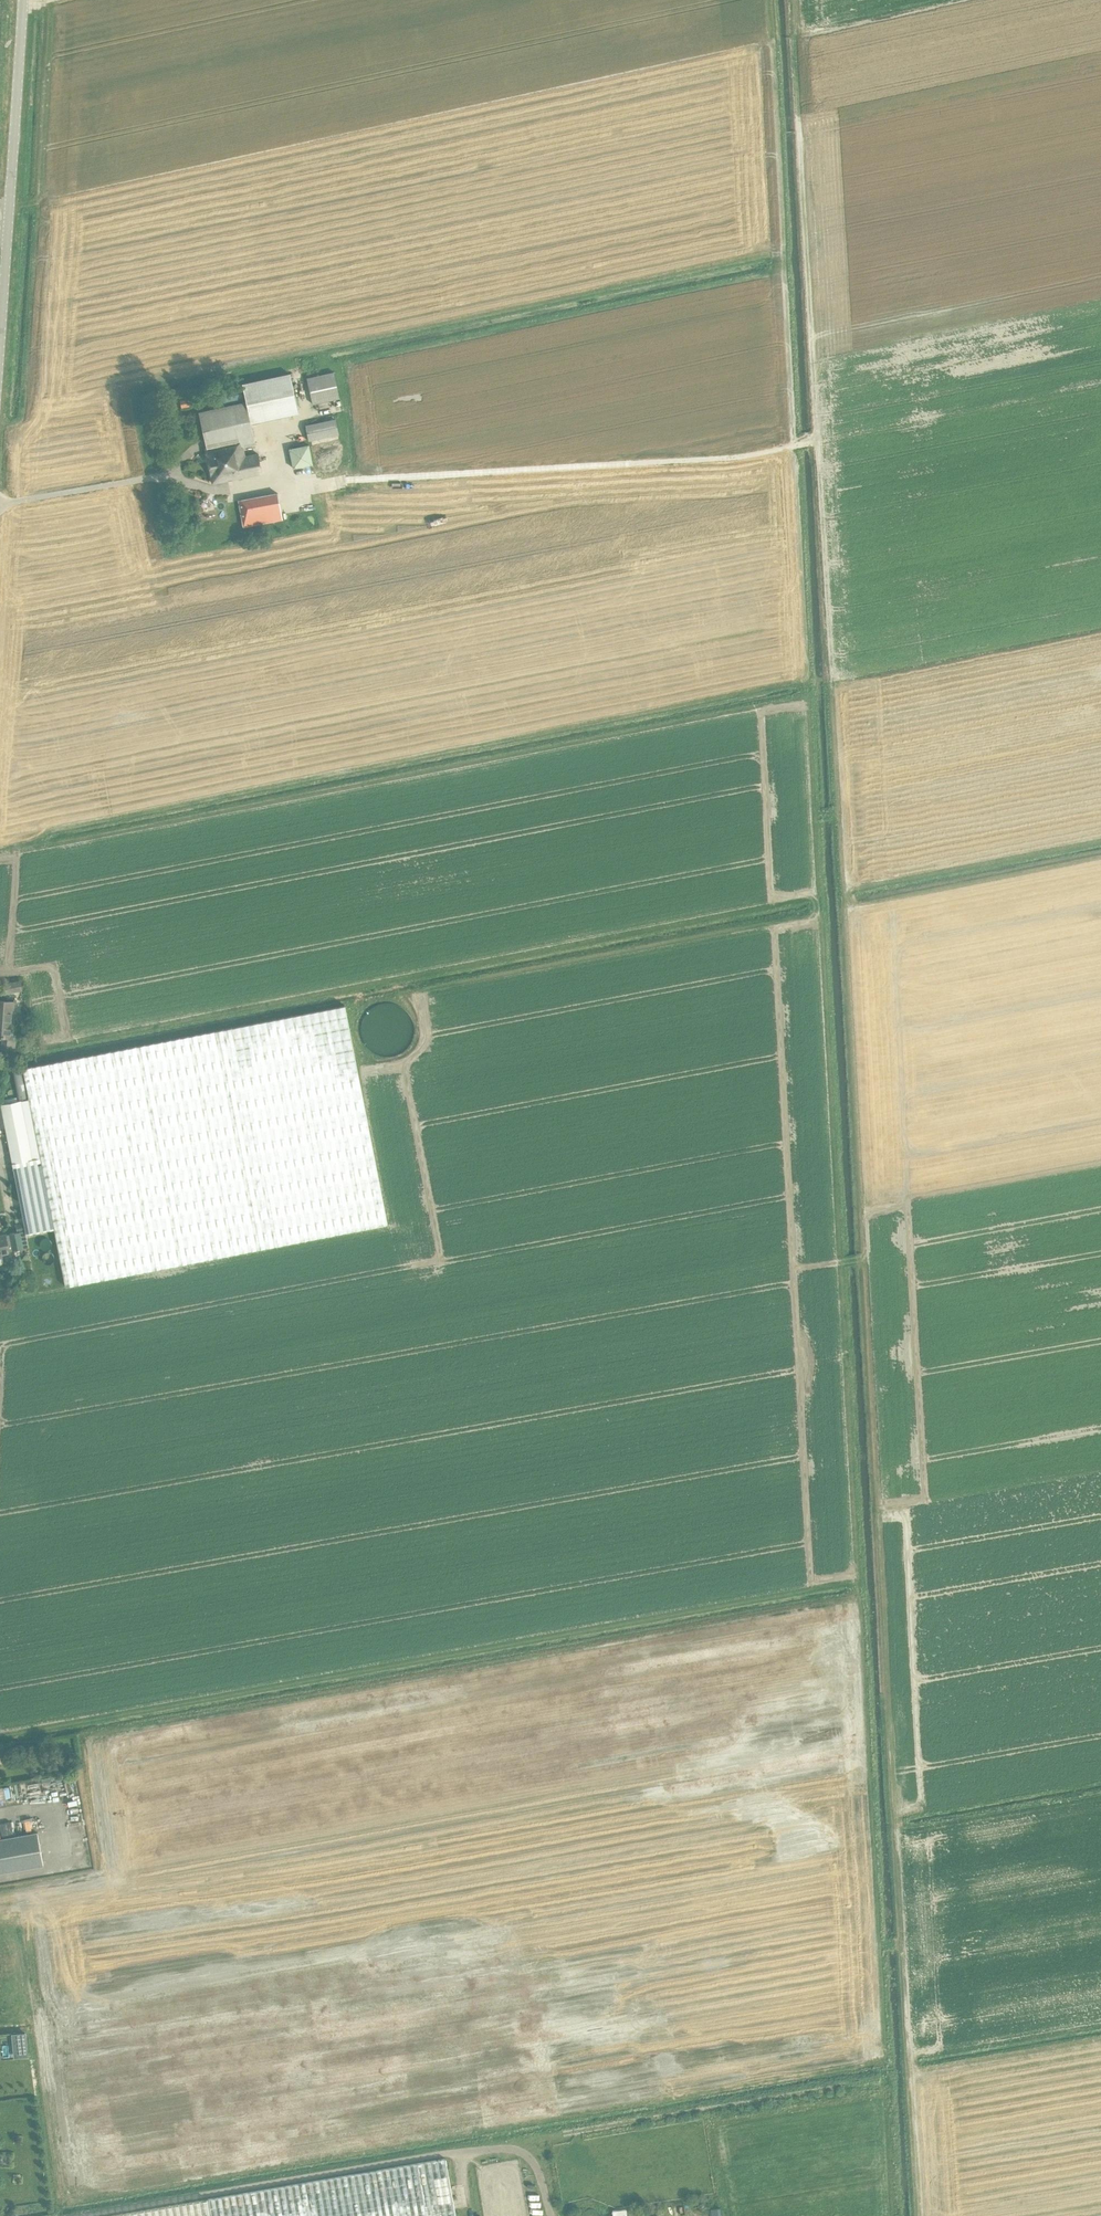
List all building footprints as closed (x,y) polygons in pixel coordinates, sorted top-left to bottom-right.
[(307,377),(312,404),(339,398),(333,372),(307,377)] [(205,448),(212,481),(213,483),(261,473),(257,454),(244,457),(242,448),(255,445),(251,424),(299,414),(291,374),(243,384),(246,402),(199,411),(206,448),(205,448)] [(223,392),(225,402),(243,399),(241,388),(223,392)] [(181,407),(191,405),(190,397),(180,399),(181,407)] [(339,434),(335,418),(306,424),(309,441),(339,434)] [(313,464),(309,444),(289,448),(293,468),(313,464)] [(278,493),(239,500),(243,526),(282,519),(278,493)] [(0,986),(2,994),(22,990),(20,980),(0,984),(0,985),(0,986)] [(2,1036),(2,1051),(14,1052),(15,1039),(12,1036),(14,1001),(0,1000),(0,1036),(2,1036)] [(380,1056),(388,1057),(395,1056),(402,1052),(408,1047),(412,1041),(414,1034),(414,1026),(412,1019),(408,1012),(402,1007),(395,1004),(387,1003),(379,1004),(372,1007),(367,1012),(362,1019),(360,1027),(361,1034),(363,1042),(367,1048),(373,1053),(380,1056)] [(23,1068),(28,1098),(39,1153),(54,1228),(65,1286),(387,1223),(345,1005),(23,1068)] [(1,1103),(11,1158),(39,1153),(28,1098),(21,1100),(21,1099),(17,1100),(16,1096),(4,1099),(4,1103),(1,1103)] [(54,1228),(39,1153),(11,1158),(24,1222),(26,1233),(54,1228)] [(26,1233),(24,1222),(16,1224),(18,1231),(0,1235),(0,1262),(4,1262),(2,1255),(2,1252),(9,1251),(8,1250),(28,1246),(26,1233)] [(43,1864),(37,1831),(0,1838),(0,1872),(43,1864)] [(25,2033),(12,2034),(14,2052),(27,2051),(25,2033)] [(207,2199),(210,2215),(455,2215),(445,2158),(207,2199)] [(207,2199),(104,2215),(210,2215),(207,2199)] [(710,2209),(711,2215),(719,2215),(718,2208),(710,2209)]
